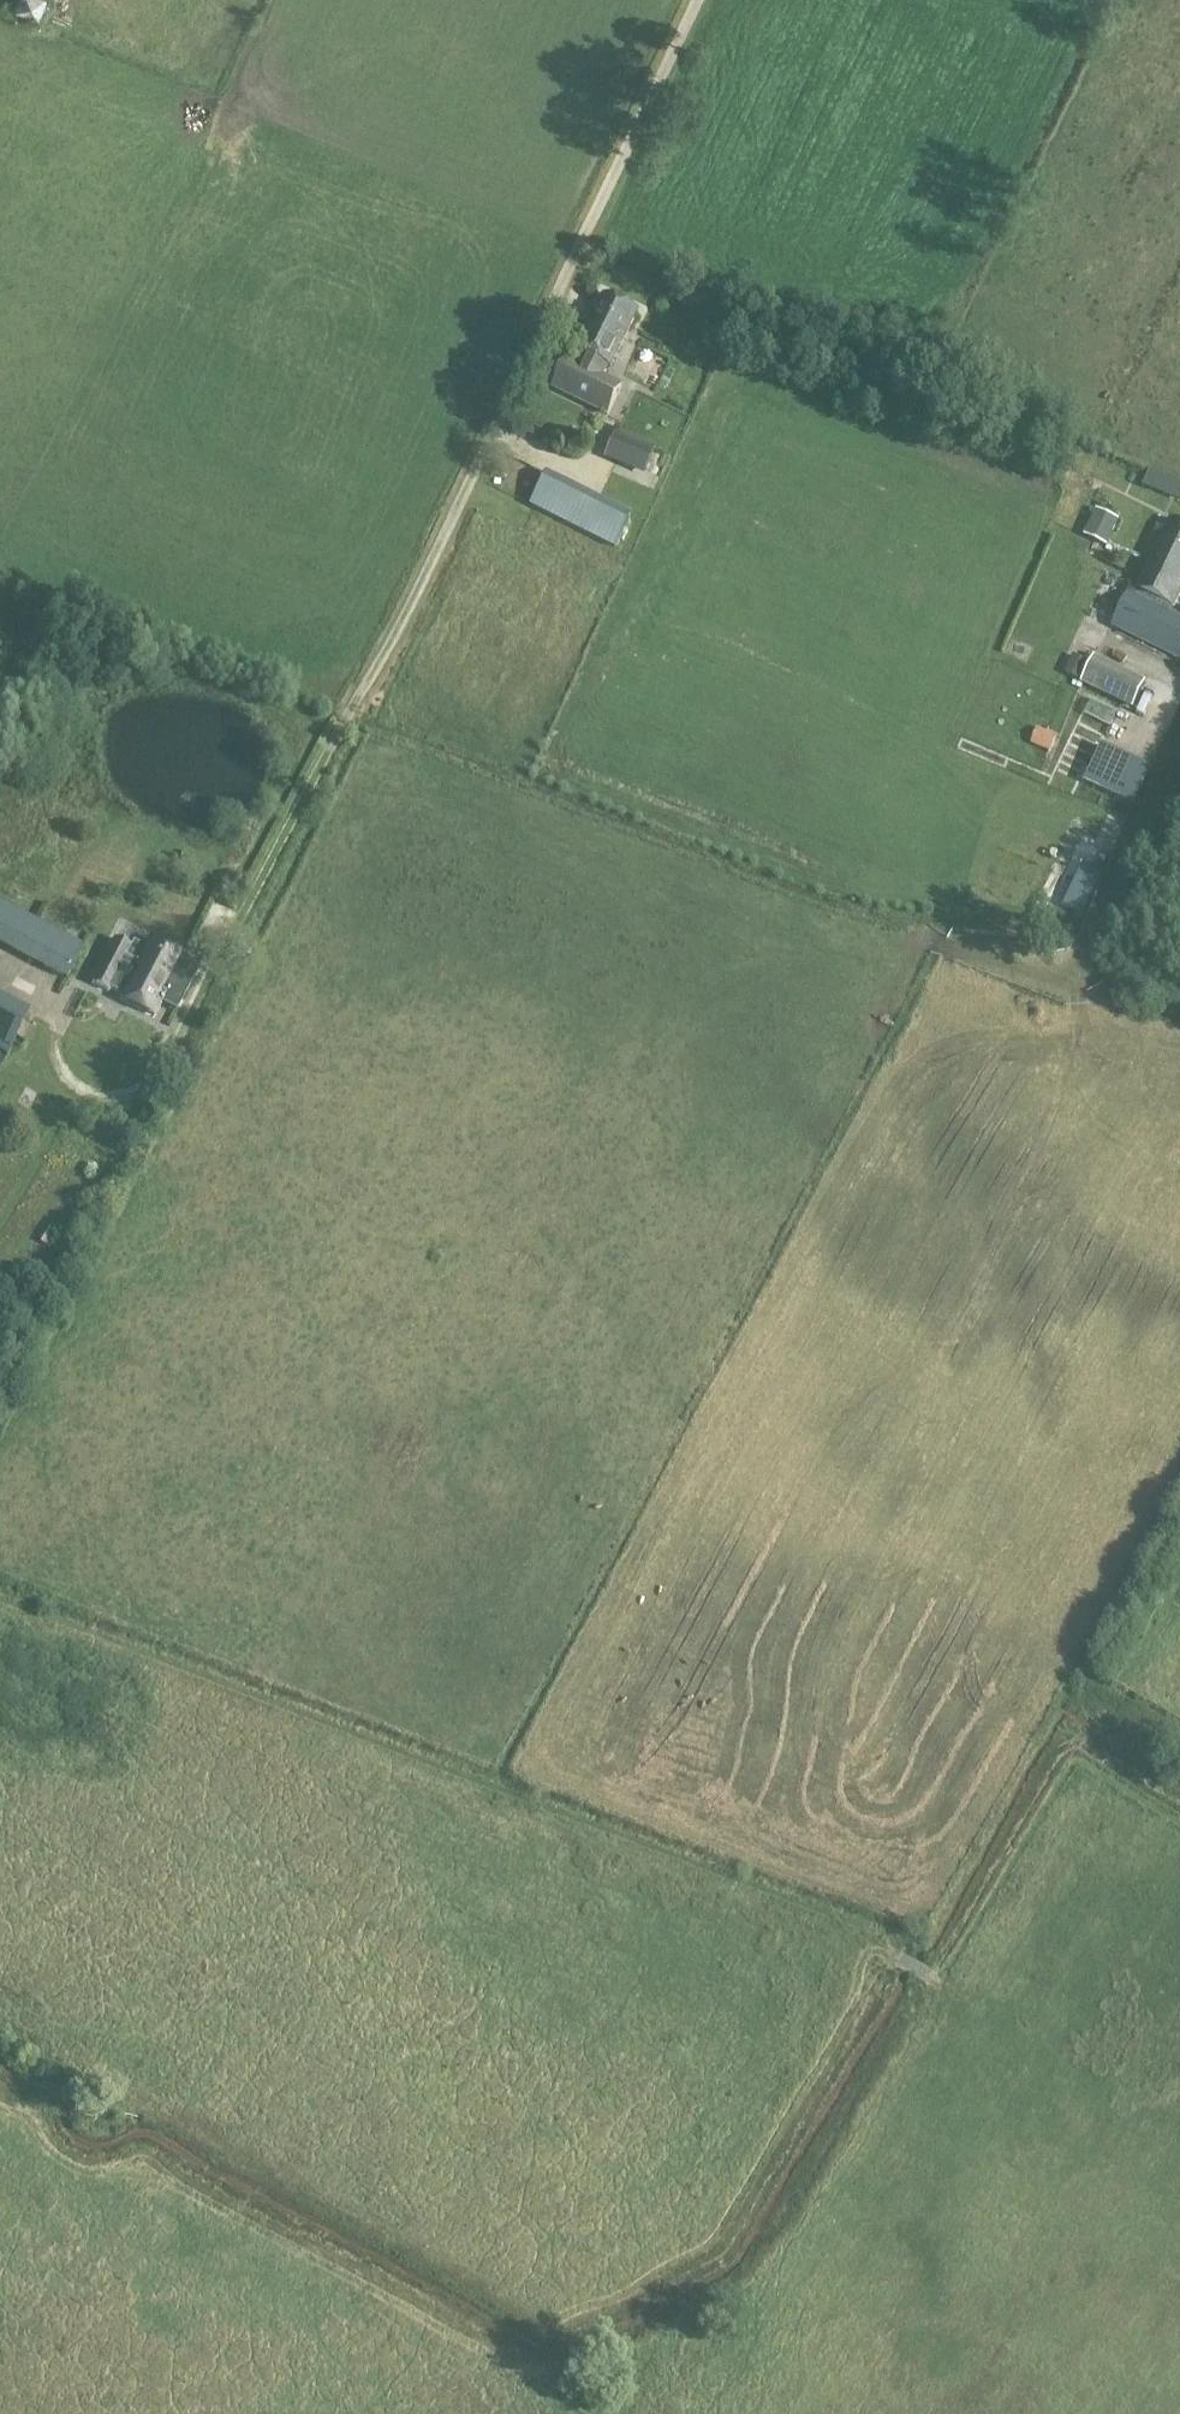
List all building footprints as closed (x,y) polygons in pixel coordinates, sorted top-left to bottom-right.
[(14,7),(38,16),(44,0),(16,0),(14,7)] [(575,365),(567,361),(553,389),(608,415),(622,388),(603,379),(609,367),(611,368),(637,313),(604,297),(577,353),(580,354),(575,365)] [(607,457),(645,474),(656,448),(618,432),(607,457)] [(1150,471),(1143,487),(1179,503),(1179,483),(1150,471)] [(616,550),(631,520),(548,477),(532,507),(616,550)] [(1084,538),(1107,549),(1120,521),(1097,510),(1084,538)] [(1169,521),(1136,591),(1174,609),(1179,596),(1179,526),(1169,521)] [(1116,630),(1178,660),(1179,657),(1179,618),(1133,595),(1116,630)] [(1146,682),(1093,657),(1080,685),(1132,710),(1146,682)] [(11,909),(0,903),(0,930),(11,909)] [(57,932),(48,950),(57,954),(49,968),(69,979),(85,947),(79,944),(57,932)] [(121,995),(119,998),(154,1016),(161,1003),(176,1011),(199,968),(184,960),(184,959),(150,941),(145,950),(134,944),(131,949),(115,940),(92,984),(109,993),(111,989),(121,995)] [(16,1039),(24,1024),(30,1013),(0,998),(0,1054),(7,1057),(16,1039)]
